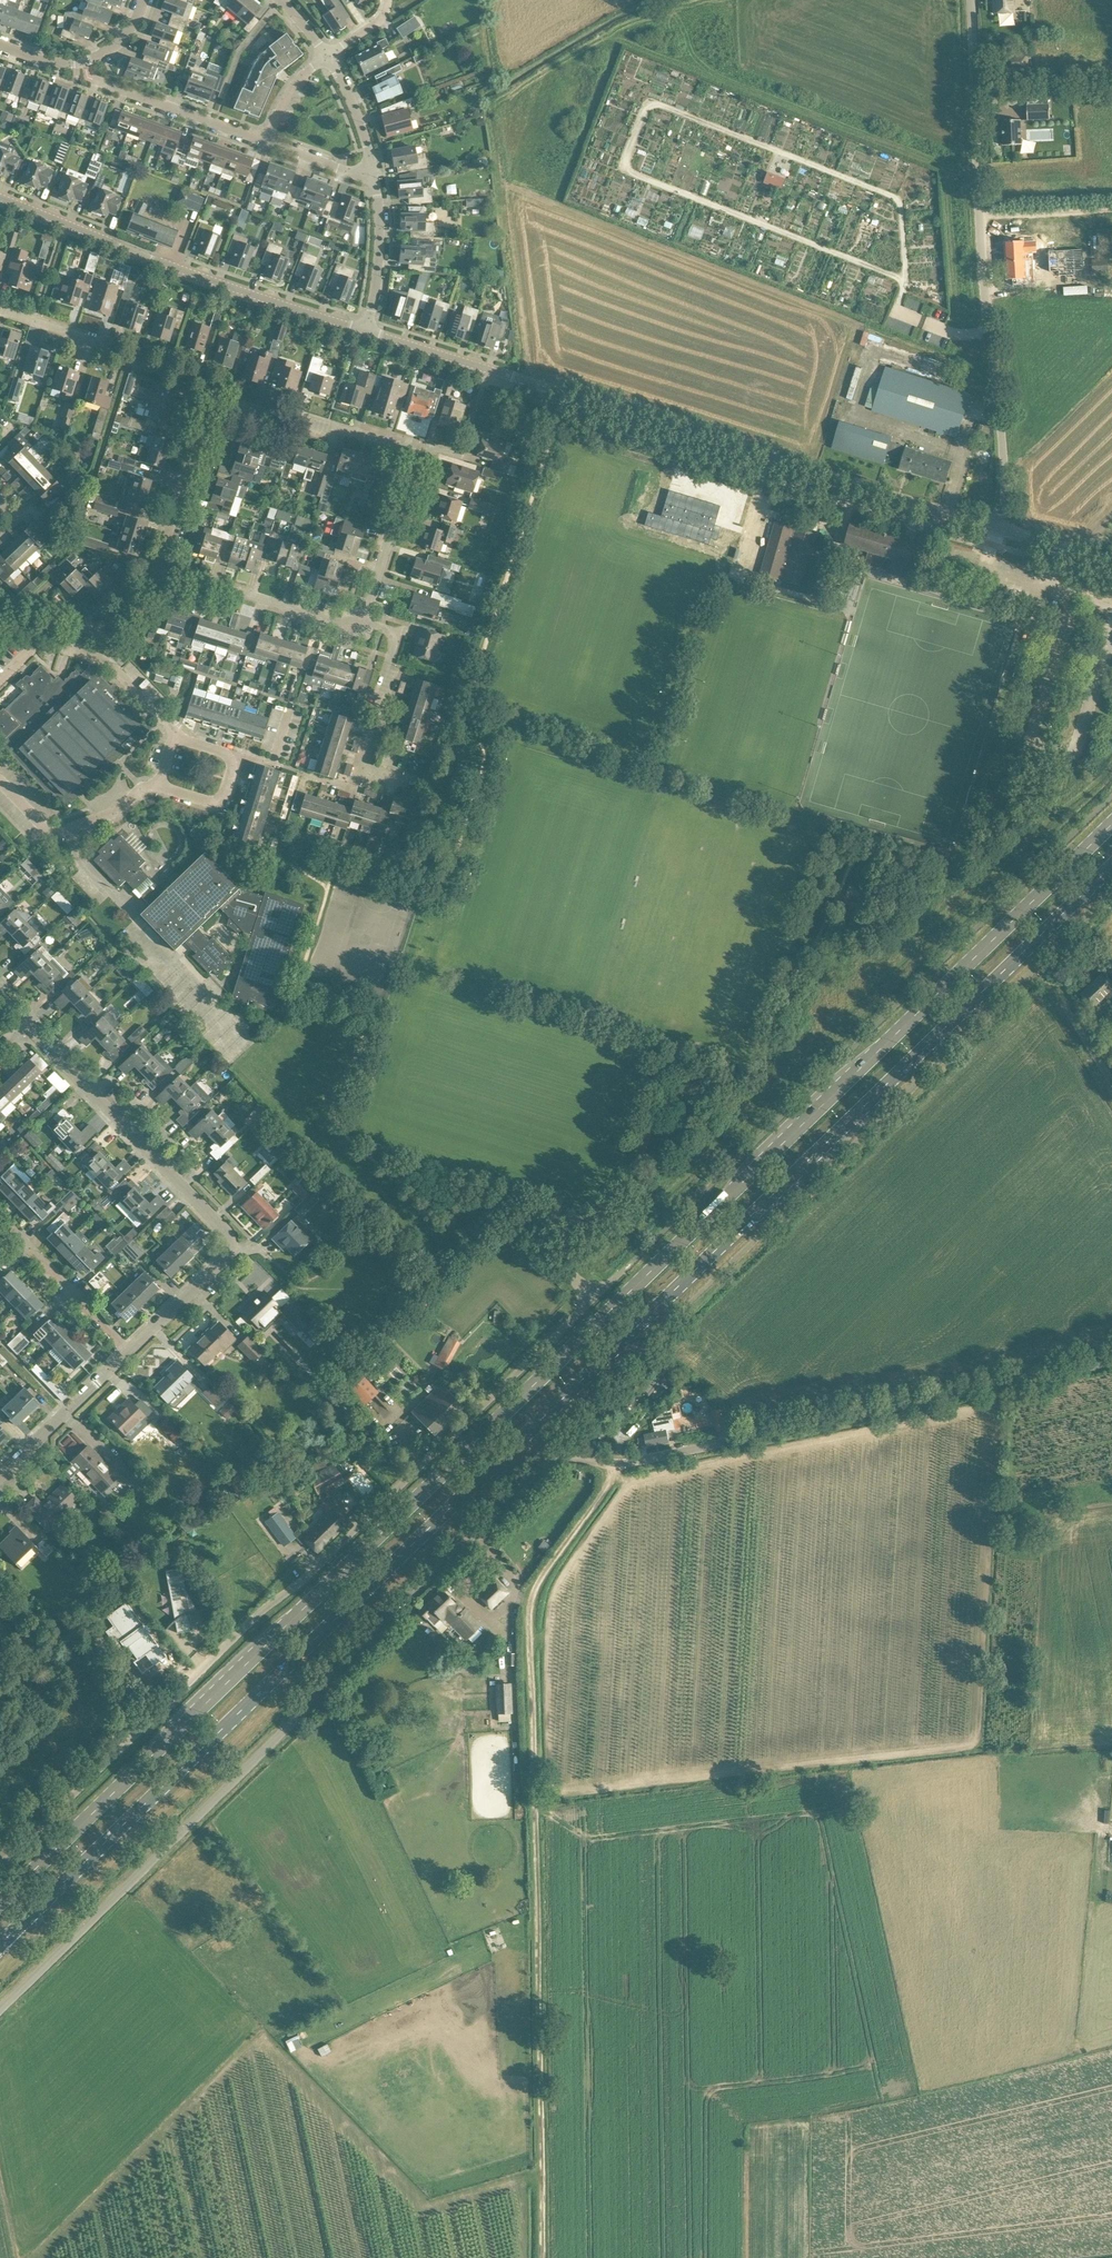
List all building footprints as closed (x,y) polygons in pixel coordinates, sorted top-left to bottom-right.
[(6,7),(8,0),(0,0),(0,23),(6,7)] [(87,3),(94,5),(105,9),(107,3),(119,7),(122,0),(86,0),(85,2),(87,3)] [(175,0),(163,0),(160,6),(163,7),(162,9),(175,14),(173,21),(185,26),(188,19),(182,16),(187,4),(180,2),(175,0)] [(237,16),(251,0),(234,0),(232,2),(229,0),(225,0),(218,8),(224,13),(227,8),(237,16)] [(237,16),(247,24),(243,29),(249,34),(258,23),(252,19),(261,8),(258,5),(259,3),(255,0),(251,0),(237,16)] [(329,24),(334,33),(339,30),(341,31),(345,28),(345,26),(346,25),(343,21),(348,17),(337,0),(322,0),(330,12),(323,16),(324,17),(322,18),(327,26),(329,24)] [(994,13),(1015,12),(1014,0),(994,0),(994,13)] [(1030,11),(1043,11),(1043,0),(1029,0),(1030,11)] [(6,7),(0,23),(0,24),(12,28),(20,5),(16,3),(12,9),(6,7)] [(66,12),(64,16),(92,26),(93,26),(96,20),(108,24),(112,12),(105,9),(94,5),(87,3),(85,11),(66,12)] [(24,6),(20,5),(12,28),(23,32),(30,15),(23,13),(24,6)] [(36,18),(30,15),(23,32),(36,37),(44,13),(40,12),(36,18)] [(88,38),(92,26),(64,16),(63,29),(61,36),(73,41),(76,34),(88,38)] [(396,29),(401,36),(419,24),(414,16),(396,29)] [(163,40),(172,43),(177,31),(183,33),(185,26),(173,21),(170,28),(157,23),(156,25),(154,24),(151,33),(153,34),(152,36),(163,40)] [(200,31),(197,39),(203,42),(206,35),(200,31)] [(236,103),(233,109),(244,113),(244,112),(248,114),(248,115),(258,119),(275,80),(276,78),(276,77),(277,76),(278,74),(280,73),(285,69),(302,55),(295,46),(295,47),(292,43),(293,43),(286,34),(281,38),(263,52),(258,56),(254,61),(251,67),(250,70),(236,103)] [(389,46),(388,44),(385,38),(376,43),(378,46),(355,57),(364,75),(388,63),(381,50),(389,46)] [(172,43),(163,40),(161,47),(148,42),(147,44),(144,43),(141,51),(144,52),(143,54),(147,56),(160,61),(169,64),(176,44),(172,43)] [(232,43),(229,46),(234,51),(238,46),(235,43),(232,43)] [(413,57),(416,63),(424,59),(421,53),(413,57)] [(1018,55),(1006,55),(1006,62),(1008,64),(1008,71),(1028,70),(1027,58),(1021,58),(1018,55)] [(169,64),(160,61),(147,56),(145,63),(132,58),(131,60),(128,59),(125,68),(128,68),(127,71),(138,74),(137,76),(144,78),(144,77),(153,80),(157,68),(166,71),(169,64)] [(188,95),(196,98),(206,70),(196,66),(199,59),(190,56),(183,76),(189,79),(185,92),(188,93),(188,95)] [(378,85),(372,88),(377,103),(402,93),(395,74),(402,70),(399,64),(374,77),(378,85)] [(206,70),(196,98),(204,102),(205,99),(209,101),(214,87),(220,90),(225,77),(218,75),(219,73),(207,68),(206,70)] [(7,99),(9,94),(17,97),(24,75),(21,74),(21,72),(17,70),(15,72),(12,71),(7,84),(1,82),(0,84),(0,96),(7,99)] [(41,104),(44,97),(48,84),(46,83),(47,81),(39,78),(38,80),(36,79),(31,93),(24,90),(25,87),(19,103),(26,105),(28,102),(40,106),(41,104)] [(57,120),(58,117),(60,111),(61,111),(63,104),(68,91),(66,90),(67,88),(58,85),(57,87),(55,86),(50,100),(44,97),(41,104),(40,106),(39,110),(46,113),(47,112),(49,113),(51,117),(57,120)] [(60,111),(58,117),(78,124),(80,118),(82,111),(87,98),(85,97),(86,95),(78,92),(77,94),(75,93),(70,107),(63,104),(61,111),(60,111)] [(408,120),(411,114),(410,110),(415,108),(412,98),(390,106),(392,114),(382,117),(387,136),(412,129),(410,121),(408,120)] [(80,118),(78,124),(85,127),(85,125),(98,130),(99,125),(100,122),(102,122),(104,116),(103,116),(107,105),(105,104),(105,102),(97,99),(96,101),(94,100),(89,114),(82,111),(80,118)] [(1049,104),(1027,105),(1027,120),(1049,119),(1049,104)] [(116,129),(127,133),(134,115),(122,110),(118,120),(112,118),(107,131),(114,134),(116,129)] [(12,116),(4,113),(1,119),(10,122),(12,116)] [(146,119),(137,116),(134,115),(127,133),(139,138),(146,119)] [(139,138),(151,142),(158,124),(146,119),(139,138)] [(1002,121),(1003,145),(1022,145),(1021,120),(1002,121)] [(151,142),(163,146),(170,128),(158,124),(151,142)] [(178,142),(181,135),(182,132),(170,128),(163,146),(160,153),(172,157),(173,155),(180,157),(184,145),(178,142)] [(190,147),(184,145),(180,157),(177,165),(184,167),(185,164),(196,168),(199,159),(206,141),(194,137),(190,147)] [(199,159),(211,164),(218,145),(206,141),(199,159)] [(4,176),(6,171),(13,174),(19,157),(12,155),(13,154),(12,154),(14,148),(8,145),(5,151),(0,149),(0,174),(4,176)] [(230,150),(221,147),(218,145),(211,164),(209,169),(221,173),(223,168),(230,150)] [(414,147),(391,151),(394,166),(407,164),(408,171),(427,168),(424,154),(416,155),(414,147)] [(223,168),(235,172),(242,154),(230,150),(223,168)] [(56,154),(54,161),(62,165),(65,158),(56,154)] [(254,158),(245,155),(242,154),(235,172),(247,177),(245,181),(252,183),(256,171),(250,168),(254,158)] [(124,172),(127,165),(113,160),(110,167),(124,172)] [(38,189),(40,185),(46,187),(53,171),(46,168),(46,167),(31,161),(26,172),(25,172),(21,182),(38,189)] [(93,162),(87,177),(95,181),(98,173),(101,166),(93,162)] [(263,184),(275,189),(282,169),(273,165),(273,166),(269,165),(264,179),(258,177),(253,190),(260,192),(263,184)] [(291,204),(293,198),(295,192),(296,190),(289,188),(294,174),(290,173),(291,172),(282,169),(275,189),(272,196),(291,204)] [(768,173),(764,183),(781,190),(785,179),(768,173)] [(81,201),(82,198),(87,185),(81,182),(81,181),(64,174),(60,185),(61,185),(57,197),(72,203),(74,199),(81,201)] [(300,199),(312,204),(314,198),(320,181),(311,178),(310,181),(307,180),(302,194),(295,192),(293,198),(291,204),(290,205),(297,207),(300,199)] [(314,198),(312,204),(310,209),(316,212),(318,215),(328,218),(329,216),(333,205),(326,203),(331,189),(328,187),(329,184),(320,181),(314,198)] [(432,202),(431,198),(430,188),(422,189),(421,181),(398,183),(399,198),(412,197),(413,204),(432,202)] [(93,186),(89,195),(90,196),(96,198),(95,200),(93,199),(89,210),(103,215),(106,217),(108,212),(115,215),(122,198),(115,196),(115,195),(101,189),(93,186)] [(204,199),(201,198),(187,193),(182,205),(199,212),(204,199)] [(365,204),(358,201),(358,200),(344,195),(339,208),(333,205),(329,216),(328,218),(326,223),(351,232),(354,224),(350,222),(356,206),(363,208),(365,204)] [(208,197),(205,205),(212,208),(215,199),(208,197)] [(126,230),(157,243),(171,248),(178,231),(155,222),(157,217),(144,211),(147,205),(140,201),(134,213),(133,213),(126,230)] [(409,215),(401,215),(401,230),(414,230),(414,237),(433,237),(433,223),(424,223),(424,215),(423,215),(423,208),(424,208),(424,207),(408,207),(408,208),(409,208),(409,215)] [(242,210),(237,223),(244,226),(249,212),(242,210)] [(222,240),(218,238),(219,236),(211,233),(213,228),(201,223),(195,238),(202,240),(197,252),(199,253),(198,256),(208,259),(209,257),(211,258),(214,250),(217,251),(222,240)] [(277,223),(274,231),(282,234),(285,226),(277,223)] [(6,246),(14,248),(18,233),(11,231),(6,246)] [(234,234),(229,249),(235,252),(231,264),(244,270),(253,248),(245,245),(247,239),(234,234)] [(1103,234),(1104,257),(1111,257),(1111,234),(1103,234)] [(1023,241),(1005,242),(1007,279),(1026,278),(1025,255),(1050,253),(1049,238),(1037,238),(1037,241),(1023,241)] [(413,263),(412,271),(421,271),(430,272),(434,273),(435,265),(432,264),(434,241),(417,240),(416,249),(401,247),(400,262),(413,263)] [(269,243),(262,261),(269,264),(264,276),(278,281),(287,259),(279,256),(282,248),(269,243)] [(15,269),(10,284),(28,290),(35,268),(22,263),(25,253),(13,249),(8,267),(15,269)] [(304,253),(296,272),(303,275),(298,287),(312,292),(321,270),(313,267),(317,258),(304,253)] [(1082,253),(1049,254),(1049,273),(1058,272),(1059,276),(1074,275),(1074,272),(1082,272),(1082,253)] [(1090,271),(1110,270),(1110,259),(1090,260),(1090,271)] [(127,279),(131,267),(121,263),(118,272),(117,276),(127,279)] [(337,265),(330,283),(337,285),(332,297),(346,303),(354,281),(347,278),(350,270),(337,265)] [(123,291),(124,291),(127,283),(126,283),(127,279),(117,276),(118,272),(114,271),(112,279),(111,279),(110,284),(101,281),(97,295),(95,294),(90,310),(109,315),(118,287),(124,289),(123,291)] [(88,292),(93,276),(78,272),(76,280),(67,277),(60,301),(62,301),(76,305),(81,290),(88,292)] [(1092,280),(1069,281),(1069,289),(1092,288),(1092,280)] [(127,283),(124,291),(121,298),(129,301),(134,285),(127,283)] [(410,289),(407,297),(400,295),(400,292),(394,291),(390,307),(395,309),(392,317),(406,322),(410,309),(417,311),(418,308),(420,302),(423,293),(410,289)] [(216,308),(211,323),(218,325),(225,303),(215,300),(213,307),(216,308)] [(425,310),(420,326),(434,330),(438,318),(445,320),(450,305),(437,301),(435,306),(427,304),(425,310)] [(420,302),(418,308),(425,310),(427,304),(420,302)] [(127,303),(120,326),(139,332),(142,321),(146,322),(149,321),(151,313),(150,311),(146,309),(146,308),(127,303)] [(449,329),(448,335),(462,339),(466,327),(473,329),(478,311),(465,306),(462,315),(455,312),(454,316),(449,314),(445,328),(449,329)] [(173,327),(179,329),(184,312),(171,308),(168,318),(158,315),(152,336),(169,341),(173,327)] [(481,321),(484,322),(477,344),(491,348),(495,336),(502,338),(508,320),(484,312),(481,321)] [(277,359),(287,325),(277,321),(267,353),(262,351),(260,358),(250,355),(243,378),(260,383),(265,368),(266,368),(270,357),(277,359)] [(193,323),(186,346),(203,352),(210,328),(193,323)] [(3,356),(13,359),(21,335),(11,332),(11,333),(3,330),(0,338),(0,355),(3,356)] [(235,353),(243,355),(248,340),(234,336),(232,344),(220,340),(214,361),(231,366),(235,353)] [(49,352),(31,347),(24,371),(42,377),(47,361),(48,361),(49,358),(48,358),(49,352)] [(313,357),(305,381),(311,383),(309,390),(328,395),(334,377),(326,374),(327,373),(316,369),(320,359),(313,357)] [(278,386),(295,391),(301,373),(292,370),(294,364),(278,359),(274,372),(281,374),(278,386)] [(71,395),(78,373),(59,367),(52,388),(62,391),(60,396),(69,399),(71,394),(71,395)] [(960,379),(968,379),(967,367),(959,368),(960,379)] [(872,410),(957,437),(970,394),(885,368),(872,410)] [(347,383),(344,392),(342,392),(344,385),(340,383),(337,391),(343,393),(341,402),(350,405),(351,402),(360,405),(364,392),(371,394),(377,376),(362,371),(357,387),(347,383)] [(442,389),(447,374),(440,372),(436,387),(442,389)] [(449,396),(455,377),(447,374),(442,389),(441,394),(449,396)] [(108,382),(92,377),(85,402),(101,407),(93,432),(101,434),(112,399),(104,396),(108,382)] [(23,381),(14,378),(8,397),(17,400),(23,381)] [(397,398),(404,400),(408,385),(383,378),(372,411),(392,417),(397,398)] [(134,381),(127,379),(123,394),(130,396),(134,381)] [(172,393),(174,387),(157,381),(155,388),(159,390),(157,397),(152,396),(150,403),(172,409),(176,394),(172,393)] [(413,394),(407,413),(426,419),(432,400),(413,394)] [(439,423),(456,428),(463,405),(446,400),(439,423)] [(75,405),(68,404),(65,403),(61,415),(64,416),(61,427),(67,429),(75,405)] [(132,413),(130,420),(145,424),(147,418),(167,424),(172,409),(150,403),(148,409),(145,408),(142,416),(132,413)] [(143,431),(145,424),(130,420),(116,415),(114,422),(143,431)] [(840,422),(832,448),(884,464),(887,456),(896,458),(900,445),(891,442),(892,438),(840,422)] [(167,454),(171,440),(154,435),(150,449),(167,454)] [(491,468),(506,473),(511,460),(501,456),(505,443),(484,437),(478,455),(494,460),(491,468)] [(27,451),(15,438),(8,444),(13,448),(3,458),(8,463),(9,463),(12,466),(27,451)] [(263,446),(240,439),(238,445),(239,446),(238,451),(235,450),(233,451),(231,455),(231,456),(257,464),(263,466),(267,453),(263,446)] [(139,461),(145,463),(162,469),(167,454),(150,449),(141,446),(138,455),(141,456),(139,461)] [(293,463),(307,468),(312,451),(298,446),(293,463)] [(27,451),(12,466),(11,467),(15,471),(16,470),(21,475),(36,460),(40,456),(31,447),(27,451)] [(279,461),(285,463),(289,450),(283,448),(279,461)] [(953,462),(906,448),(899,469),(946,483),(953,462)] [(343,475),(351,478),(358,454),(343,449),(335,476),(342,478),(343,475)] [(314,470),(321,472),(327,455),(312,451),(307,468),(303,479),(311,481),(314,470)] [(358,505),(365,507),(372,482),(366,480),(373,458),(358,454),(351,478),(365,482),(358,505)] [(230,468),(228,467),(226,474),(232,476),(241,479),(251,483),(257,464),(231,456),(229,462),(230,464),(232,464),(230,468)] [(136,461),(123,457),(121,464),(134,468),(136,461)] [(29,483),(44,469),(36,460),(21,475),(20,475),(24,479),(29,483)] [(287,479),(292,465),(285,463),(281,477),(287,479)] [(134,468),(121,464),(119,470),(133,474),(134,468)] [(453,465),(451,469),(448,468),(445,478),(448,480),(447,484),(472,492),(478,473),(453,465)] [(501,473),(484,467),(481,475),(498,481),(501,473)] [(44,469),(29,483),(28,484),(32,488),(33,487),(38,493),(53,478),(44,469)] [(6,472),(2,476),(6,480),(11,476),(6,472)] [(147,495),(152,480),(129,473),(124,488),(130,489),(147,495)] [(323,492),(328,476),(320,474),(315,490),(313,495),(321,497),(323,492)] [(239,485),(241,479),(232,476),(230,482),(218,478),(215,485),(216,486),(215,490),(235,496),(241,498),(243,499),(247,487),(239,485)] [(332,503),(328,501),(334,479),(327,477),(328,476),(323,492),(321,497),(320,501),(317,510),(328,514),(332,503)] [(55,493),(60,498),(66,492),(53,478),(38,493),(41,496),(40,497),(46,502),(55,493)] [(19,485),(15,481),(10,485),(15,489),(19,485)] [(23,489),(19,494),(23,498),(27,494),(23,489)] [(135,507),(143,509),(147,495),(130,489),(128,497),(122,495),(118,509),(133,513),(135,507)] [(241,498),(235,496),(215,490),(213,495),(212,494),(210,502),(223,506),(221,512),(223,513),(236,516),(241,498)] [(721,506),(669,490),(662,516),(649,512),(645,525),(709,545),(711,538),(718,540),(722,527),(715,525),(721,506)] [(90,500),(114,508),(116,501),(97,495),(97,496),(91,495),(90,500)] [(460,502),(443,496),(436,515),(454,521),(460,502)] [(488,514),(491,505),(472,499),(469,508),(488,514)] [(90,500),(88,507),(116,516),(118,509),(114,508),(90,500)] [(311,529),(314,520),(298,514),(295,523),(311,529)] [(124,524),(121,533),(143,540),(148,524),(120,515),(118,522),(124,524)] [(330,534),(340,537),(359,543),(361,539),(362,539),(364,532),(351,528),(353,522),(336,517),(330,534)] [(266,518),(264,525),(271,527),(273,520),(266,518)] [(811,549),(815,533),(797,528),(797,529),(793,528),(793,527),(776,522),(761,574),(778,579),(779,578),(783,579),(782,581),(800,586),(809,553),(808,552),(809,548),(811,549)] [(920,544),(851,523),(844,545),(883,556),(879,569),(886,571),(886,573),(908,579),(912,565),(914,565),(920,544)] [(426,527),(420,546),(440,552),(443,541),(452,544),(457,529),(442,525),(440,531),(426,527)] [(20,535),(14,529),(11,526),(7,530),(17,540),(12,545),(27,560),(36,551),(21,536),(21,535),(20,535)] [(56,545),(49,538),(43,532),(39,536),(29,526),(24,532),(25,533),(21,536),(36,551),(44,543),(51,550),(56,545)] [(192,530),(190,538),(196,540),(192,553),(199,555),(199,554),(203,555),(209,535),(192,530)] [(225,549),(228,541),(230,534),(230,533),(223,531),(221,539),(209,535),(203,555),(206,556),(205,560),(214,563),(215,559),(216,559),(219,547),(225,549)] [(118,542),(112,540),(110,547),(117,549),(116,549),(138,556),(143,540),(121,533),(118,542)] [(230,534),(228,541),(225,549),(232,551),(228,563),(229,563),(227,567),(237,570),(238,566),(240,567),(248,540),(230,534)] [(269,537),(267,546),(273,548),(268,560),(276,563),(276,562),(281,563),(287,543),(269,537)] [(359,543),(340,537),(335,552),(334,555),(333,554),(325,552),(342,557),(344,552),(355,555),(359,543)] [(83,545),(105,551),(107,545),(86,538),(83,545)] [(267,546),(248,540),(240,567),(244,568),(244,569),(252,571),(256,559),(262,561),(262,560),(267,546)] [(305,548),(287,543),(281,563),(285,565),(285,566),(292,568),(296,555),(302,557),(305,548)] [(321,544),(319,550),(325,552),(333,554),(334,555),(335,552),(330,550),(331,548),(321,544)] [(27,560),(12,545),(3,553),(18,568),(27,560)] [(61,584),(64,587),(79,573),(71,565),(79,557),(74,552),(60,565),(64,570),(54,579),(60,585),(61,584)] [(325,552),(319,570),(339,577),(343,565),(331,561),(333,555),(342,558),(342,557),(325,552)] [(4,581),(5,581),(10,587),(15,582),(9,576),(18,568),(3,553),(0,556),(0,577),(4,581)] [(416,558),(411,577),(438,586),(443,569),(449,571),(452,562),(431,556),(429,562),(416,558)] [(85,568),(79,573),(64,587),(63,588),(67,592),(67,591),(72,597),(84,586),(87,581),(93,576),(85,568)] [(339,577),(319,570),(314,589),(322,591),(324,585),(337,589),(339,582),(338,581),(339,577)] [(99,571),(93,576),(87,581),(84,586),(88,590),(88,591),(91,595),(92,594),(107,580),(99,571)] [(110,595),(114,599),(120,593),(107,580),(92,594),(95,598),(100,604),(110,595)] [(431,598),(415,593),(409,611),(435,619),(438,606),(456,612),(455,613),(471,618),(475,606),(460,601),(461,599),(433,591),(431,598)] [(54,605),(59,601),(54,597),(50,601),(54,605)] [(74,603),(70,607),(74,611),(78,607),(74,603)] [(168,631),(174,611),(171,610),(171,609),(164,607),(160,619),(153,617),(147,637),(152,639),(153,637),(154,634),(155,634),(157,628),(168,631)] [(174,611),(168,631),(166,636),(178,640),(177,642),(183,644),(186,637),(188,628),(183,627),(187,615),(188,612),(179,609),(178,612),(174,611)] [(211,622),(204,643),(216,646),(222,626),(217,625),(221,611),(216,609),(212,622),(211,622),(211,623),(211,622)] [(229,628),(222,626),(216,646),(227,650),(239,614),(233,612),(229,625),(230,626),(229,628)] [(239,614),(227,650),(246,656),(249,647),(243,646),(247,634),(235,630),(235,629),(240,614),(239,614)] [(188,628),(186,637),(183,644),(190,646),(191,646),(202,649),(204,643),(211,622),(199,619),(196,631),(188,628)] [(419,639),(414,655),(433,661),(441,635),(420,629),(417,638),(419,639)] [(249,647),(246,656),(264,661),(265,657),(271,637),(260,633),(256,645),(250,643),(249,647)] [(265,657),(277,661),(283,641),(277,639),(277,638),(272,636),(272,637),(271,637),(265,657)] [(283,641),(277,661),(274,672),(286,676),(289,664),(296,643),(291,642),(290,643),(283,641)] [(296,643),(289,664),(307,670),(310,662),(304,660),(307,648),(296,645),(296,643)] [(329,662),(324,680),(321,688),(333,691),(335,684),(342,664),(336,662),(341,646),(335,644),(332,654),(329,662)] [(329,662),(332,654),(321,650),(319,656),(318,656),(316,664),(310,662),(307,670),(303,682),(321,688),(324,680),(329,662)] [(335,684),(347,688),(354,666),(349,665),(348,666),(342,664),(335,684)] [(26,675),(17,684),(24,692),(5,710),(3,708),(0,711),(0,744),(48,794),(51,792),(64,806),(69,801),(71,803),(123,753),(125,755),(150,731),(136,717),(138,715),(116,691),(118,688),(114,684),(111,686),(91,665),(81,675),(76,670),(58,687),(53,683),(55,681),(41,667),(29,678),(26,675)] [(354,666),(347,688),(358,691),(356,699),(363,701),(368,685),(362,683),(366,670),(358,668),(358,669),(354,667),(354,666)] [(171,679),(173,674),(153,668),(152,673),(170,679),(171,679)] [(210,668),(208,674),(219,678),(221,672),(210,668)] [(178,675),(175,683),(174,688),(179,690),(183,677),(178,675)] [(414,686),(412,691),(433,697),(437,685),(417,679),(415,686),(414,686)] [(250,688),(255,690),(257,683),(251,681),(249,687),(244,686),(250,688)] [(258,684),(257,683),(255,690),(257,690),(262,691),(264,685),(258,683),(258,684)] [(411,696),(409,703),(430,709),(433,697),(412,691),(410,696),(411,696)] [(199,720),(205,698),(192,694),(185,718),(194,721),(194,718),(199,720)] [(218,702),(205,698),(199,720),(203,721),(202,724),(210,726),(218,702)] [(224,728),(231,706),(218,702),(210,726),(219,729),(220,726),(224,728)] [(406,709),(405,714),(426,721),(430,709),(409,703),(407,709),(406,709)] [(244,710),(231,706),(224,728),(228,729),(227,732),(236,734),(244,710)] [(343,709),(341,716),(353,720),(356,711),(343,707),(343,709)] [(245,734),(250,736),(256,714),(244,710),(236,734),(245,737),(245,734)] [(352,725),(353,720),(341,716),(332,713),(328,725),(348,731),(351,725),(352,725)] [(262,742),(269,718),(256,714),(250,736),(254,737),(253,740),(262,742)] [(404,719),(402,727),(422,733),(426,721),(405,714),(403,719),(404,719)] [(346,738),(348,731),(328,725),(325,736),(346,743),(347,738),(346,738)] [(418,744),(422,733),(402,727),(398,738),(409,741),(416,744),(418,744)] [(344,748),(346,743),(325,736),(321,748),(341,755),(343,748),(344,748)] [(341,755),(321,748),(317,760),(338,767),(340,762),(339,761),(341,755)] [(337,772),(338,767),(317,760),(313,772),(334,778),(336,771),(337,772)] [(250,774),(249,776),(276,784),(280,771),(255,764),(252,772),(255,773),(255,776),(250,774)] [(250,781),(247,789),(272,797),(276,784),(249,776),(248,778),(253,779),(253,782),(250,781)] [(242,800),(241,801),(268,810),(272,797),(247,789),(245,798),(247,799),(247,801),(242,800)] [(299,812),(299,814),(311,818),(318,797),(317,797),(317,798),(305,794),(302,805),(299,812)] [(322,798),(318,797),(311,818),(323,822),(329,802),(322,800),(322,798)] [(393,799),(389,811),(387,819),(388,819),(399,822),(406,801),(401,800),(401,801),(393,799)] [(349,821),(360,824),(367,803),(362,801),(362,802),(354,800),(352,809),(348,820),(349,821)] [(242,806),(239,815),(264,823),(268,810),(241,801),(240,803),(246,805),(245,807),(242,806)] [(411,803),(406,801),(399,822),(411,826),(418,806),(410,804),(411,803)] [(336,804),(329,802),(323,822),(334,825),(341,804),(336,803),(336,804)] [(372,804),(367,803),(360,824),(372,828),(378,807),(378,808),(371,806),(372,804)] [(346,806),(341,804),(334,825),(346,829),(349,821),(348,820),(352,809),(345,807),(346,806)] [(384,832),(388,819),(387,819),(389,811),(383,809),(383,808),(378,807),(372,828),(384,832)] [(234,825),(233,827),(260,836),(264,823),(239,815),(237,823),(240,824),(239,827),(234,825)] [(231,841),(256,848),(260,836),(233,827),(233,829),(238,830),(237,833),(234,832),(231,841)] [(236,933),(237,933),(242,931),(250,939),(232,997),(245,1011),(249,1000),(272,1007),(304,904),(265,892),(264,896),(239,888),(205,852),(163,892),(140,866),(145,861),(120,835),(114,841),(111,839),(98,852),(100,854),(94,860),(119,887),(126,880),(150,905),(140,915),(175,950),(184,941),(196,953),(193,956),(192,955),(192,956),(209,974),(210,973),(209,973),(212,970),(218,976),(231,963),(225,957),(228,954),(229,955),(212,937),(211,937),(212,938),(210,940),(198,928),(219,907),(229,917),(227,925),(231,927),(234,930),(236,933)] [(29,860),(27,859),(22,864),(28,870),(33,865),(29,860)] [(52,884),(45,890),(51,897),(58,891),(52,884)] [(0,899),(0,917),(9,908),(0,899)] [(12,935),(25,922),(31,916),(27,912),(24,912),(21,909),(17,910),(15,912),(14,911),(0,925),(0,937),(7,930),(12,935)] [(16,945),(25,955),(41,939),(25,922),(12,935),(19,941),(14,946),(15,946),(16,945)] [(80,932),(76,936),(81,942),(85,939),(80,932)] [(30,969),(35,974),(48,962),(53,957),(42,946),(15,971),(21,977),(30,969)] [(60,975),(48,962),(35,974),(42,981),(37,985),(38,986),(39,985),(48,994),(58,984),(62,988),(71,979),(64,971),(60,975)] [(1111,998),(1111,982),(1104,973),(1081,994),(1094,1007),(1105,997),(1109,1001),(1111,998)] [(70,1000),(75,1004),(88,992),(77,981),(55,1002),(61,1008),(70,1000)] [(104,1009),(88,992),(75,1004),(81,1011),(77,1016),(78,1015),(88,1025),(104,1009)] [(95,1037),(100,1042),(113,1029),(102,1018),(80,1039),(86,1045),(95,1037)] [(142,1025),(125,1041),(113,1029),(100,1042),(107,1048),(102,1053),(103,1053),(104,1052),(113,1062),(147,1029),(142,1025)] [(135,1065),(139,1070),(153,1057),(142,1046),(120,1067),(126,1073),(135,1065)] [(185,1052),(180,1056),(183,1060),(188,1055),(185,1052)] [(169,1074),(153,1057),(139,1070),(146,1077),(142,1081),(143,1080),(152,1090),(169,1074)] [(187,1057),(174,1069),(181,1075),(193,1063),(187,1057)] [(29,1060),(19,1069),(31,1082),(41,1072),(29,1060)] [(19,1069),(9,1079),(21,1091),(31,1082),(19,1069)] [(171,1095),(176,1100),(189,1088),(179,1076),(157,1098),(163,1104),(171,1095)] [(21,1091),(9,1079),(0,1088),(0,1090),(10,1101),(21,1091)] [(51,1103),(61,1093),(57,1088),(52,1093),(49,1089),(43,1095),(51,1103)] [(206,1104),(189,1088),(176,1100),(183,1107),(178,1111),(179,1112),(180,1111),(184,1115),(186,1113),(191,1118),(201,1109),(206,1104)] [(1,1122),(7,1117),(1,1111),(10,1101),(0,1090),(0,1121),(1,1122)] [(221,1091),(215,1096),(220,1101),(225,1096),(221,1091)] [(41,1113),(51,1103),(43,1095),(46,1098),(36,1107),(38,1109),(41,1113)] [(262,1103),(258,1106),(264,1113),(268,1109),(262,1103)] [(72,1118),(63,1108),(47,1123),(63,1140),(76,1128),(69,1122),(73,1117),(72,1118)] [(34,1120),(41,1113),(38,1109),(30,1117),(34,1120)] [(204,1130),(209,1135),(223,1122),(227,1117),(222,1112),(217,1117),(212,1111),(204,1118),(202,1117),(205,1113),(201,1109),(191,1118),(188,1121),(193,1125),(196,1122),(198,1124),(190,1132),(196,1138),(204,1130)] [(17,1129),(21,1133),(28,1126),(25,1122),(17,1129)] [(213,1145),(215,1148),(210,1153),(217,1160),(239,1139),(223,1122),(209,1135),(216,1142),(211,1146),(212,1146),(213,1145)] [(63,1151),(68,1146),(74,1152),(95,1131),(89,1125),(81,1134),(76,1128),(63,1140),(58,1146),(63,1151)] [(31,1128),(24,1135),(30,1141),(37,1134),(31,1128)] [(26,1153),(32,1148),(27,1143),(22,1138),(17,1143),(26,1153)] [(106,1153),(97,1144),(81,1159),(97,1176),(110,1164),(103,1157),(108,1153),(107,1152),(106,1153)] [(97,1186),(103,1181),(108,1187),(129,1167),(124,1160),(115,1169),(110,1164),(97,1176),(92,1181),(97,1186)] [(217,1181),(232,1196),(247,1182),(226,1161),(214,1173),(219,1179),(217,1181)] [(0,1188),(0,1189),(10,1199),(26,1184),(31,1179),(15,1162),(0,1177),(0,1181),(3,1184),(0,1188)] [(60,1163),(55,1167),(59,1172),(60,1172),(64,1167),(60,1163)] [(266,1163),(250,1179),(255,1185),(272,1169),(266,1163)] [(58,1175),(52,1168),(46,1174),(52,1180),(58,1175)] [(115,1194),(132,1211),(144,1199),(138,1193),(142,1188),(140,1189),(131,1179),(115,1194)] [(303,1200),(315,1189),(305,1179),(293,1190),(303,1200)] [(37,1195),(26,1184),(10,1199),(8,1201),(13,1206),(15,1205),(20,1210),(30,1201),(37,1195)] [(45,1203),(37,1195),(30,1201),(20,1210),(31,1222),(35,1218),(36,1219),(39,1222),(52,1210),(56,1214),(77,1194),(72,1189),(54,1206),(48,1200),(45,1203)] [(322,1196),(315,1189),(303,1200),(294,1209),(301,1216),(322,1196)] [(278,1214),(257,1192),(242,1206),(252,1217),(253,1216),(264,1227),(278,1214)] [(68,1212),(82,1199),(77,1194),(56,1214),(63,1207),(68,1212)] [(106,1196),(95,1207),(98,1211),(99,1212),(111,1201),(106,1196)] [(144,1199),(132,1211),(142,1223),(164,1202),(158,1196),(149,1204),(144,1199)] [(161,1221),(172,1211),(167,1206),(156,1216),(161,1221)] [(99,1212),(98,1211),(93,1217),(98,1222),(103,1217),(99,1212)] [(172,1211),(161,1221),(166,1226),(177,1216),(172,1211)] [(74,1234),(64,1223),(69,1218),(64,1212),(46,1229),(51,1233),(50,1234),(51,1235),(47,1238),(58,1249),(74,1234)] [(295,1217),(273,1239),(277,1236),(295,1254),(310,1240),(302,1232),(306,1229),(295,1217)] [(123,1237),(124,1238),(129,1243),(133,1238),(139,1234),(133,1228),(123,1237)] [(205,1244),(189,1228),(178,1239),(194,1255),(205,1244)] [(74,1234),(58,1249),(56,1251),(61,1256),(63,1255),(68,1260),(85,1245),(74,1234)] [(116,1255),(124,1248),(129,1243),(124,1238),(111,1250),(116,1255)] [(133,1238),(129,1243),(141,1256),(146,1252),(133,1238)] [(187,1261),(194,1255),(178,1239),(167,1250),(182,1266),(184,1267),(189,1263),(187,1261)] [(129,1243),(124,1248),(136,1261),(141,1256),(129,1243)] [(88,1272),(104,1257),(98,1251),(94,1254),(85,1245),(68,1260),(80,1272),(84,1268),(88,1272)] [(182,1266),(167,1250),(156,1261),(171,1277),(182,1266)] [(5,1297),(21,1281),(10,1270),(6,1274),(6,1273),(5,1274),(6,1275),(0,1280),(0,1292),(5,1297)] [(94,1286),(104,1276),(100,1271),(89,1281),(94,1286)] [(144,1272),(133,1282),(149,1298),(159,1288),(144,1272)] [(104,1276),(94,1286),(99,1292),(109,1281),(104,1276)] [(5,1297),(16,1308),(32,1293),(34,1291),(29,1286),(27,1287),(21,1281),(5,1297)] [(133,1282),(122,1293),(137,1309),(139,1311),(144,1306),(142,1304),(149,1298),(133,1282)] [(254,1302),(245,1311),(245,1312),(258,1325),(259,1326),(264,1331),(283,1313),(292,1322),(304,1311),(291,1298),(280,1308),(271,1299),(264,1292),(258,1299),(257,1298),(253,1301),(254,1302)] [(26,1319),(36,1310),(43,1304),(32,1293),(16,1308),(26,1319)] [(122,1293),(111,1304),(126,1320),(137,1309),(122,1293)] [(240,1317),(236,1322),(242,1328),(247,1323),(240,1317)] [(45,1338),(54,1348),(70,1332),(59,1321),(55,1325),(49,1319),(34,1334),(41,1342),(45,1338)] [(204,1335),(190,1348),(205,1364),(233,1337),(219,1323),(211,1331),(212,1332),(206,1337),(204,1335)] [(21,1331),(7,1344),(13,1350),(26,1337),(21,1331)] [(54,1348),(64,1358),(80,1343),(82,1341),(77,1336),(75,1338),(70,1332),(54,1348)] [(30,1341),(26,1337),(13,1350),(17,1354),(30,1341)] [(248,1337),(239,1345),(254,1360),(263,1352),(248,1337)] [(460,1342),(450,1337),(435,1365),(445,1370),(460,1342)] [(80,1343),(64,1358),(75,1369),(82,1363),(83,1364),(88,1359),(87,1358),(91,1354),(87,1350),(90,1348),(83,1341),(83,1340),(82,1341),(80,1343)] [(380,1351),(374,1356),(381,1364),(387,1359),(380,1351)] [(154,1388),(156,1390),(168,1402),(193,1378),(177,1361),(170,1368),(172,1370),(154,1388)] [(36,1364),(31,1369),(37,1375),(42,1370),(36,1364)] [(642,1390),(649,1396),(659,1384),(666,1390),(672,1384),(658,1372),(642,1390)] [(49,1374),(42,1380),(62,1401),(69,1394),(49,1374)] [(351,1390),(365,1404),(378,1392),(364,1378),(351,1390)] [(464,1407),(437,1380),(431,1386),(435,1389),(411,1412),(434,1435),(464,1407)] [(569,1406),(589,1385),(585,1381),(565,1402),(569,1406)] [(227,1396),(214,1382),(203,1392),(216,1406),(227,1396)] [(13,1398),(28,1414),(39,1404),(24,1388),(13,1398)] [(17,1425),(28,1414),(13,1398),(2,1409),(17,1425)] [(154,1413),(141,1400),(135,1406),(129,1399),(110,1418),(125,1434),(145,1415),(148,1419),(154,1413)] [(221,1410),(229,1418),(239,1408),(231,1400),(221,1410)] [(645,1435),(647,1446),(670,1442),(667,1430),(675,1429),(670,1406),(653,1422),(655,1432),(645,1435)] [(712,1411),(716,1431),(731,1428),(728,1414),(722,1415),(721,1409),(712,1411)] [(167,1417),(158,1426),(174,1442),(183,1433),(167,1417)] [(73,1454),(84,1444),(72,1431),(62,1441),(73,1454)] [(145,1486),(118,1457),(108,1466),(89,1446),(69,1465),(70,1466),(72,1464),(71,1463),(75,1460),(81,1467),(79,1469),(80,1469),(102,1492),(120,1474),(138,1492),(145,1486)] [(314,1487),(318,1494),(344,1480),(335,1465),(312,1478),(314,1487)] [(35,1497),(26,1507),(48,1530),(79,1501),(63,1485),(62,1485),(65,1487),(52,1499),(50,1497),(42,1504),(35,1497)] [(323,1536),(328,1542),(350,1521),(335,1505),(335,1506),(329,1499),(321,1506),(328,1513),(314,1526),(316,1528),(318,1527),(320,1529),(321,1528),(324,1531),(323,1532),(325,1534),(323,1536)] [(267,1521),(285,1546),(296,1537),(301,1543),(305,1540),(303,1537),(298,1531),(293,1535),(278,1513),(267,1521)] [(15,1563),(35,1544),(17,1526),(12,1531),(10,1529),(9,1531),(13,1535),(0,1547),(15,1563)] [(317,1552),(328,1542),(323,1536),(325,1534),(323,1532),(324,1531),(321,1528),(320,1529),(318,1527),(316,1528),(314,1526),(303,1537),(305,1540),(317,1552)] [(54,1535),(49,1540),(56,1548),(61,1543),(54,1535)] [(47,1557),(56,1548),(49,1540),(46,1537),(36,1546),(47,1557)] [(539,1547),(546,1552),(551,1545),(543,1540),(539,1547)] [(181,1567),(166,1570),(166,1571),(168,1571),(170,1577),(169,1578),(172,1591),(176,1611),(173,1611),(175,1620),(175,1621),(182,1616),(189,1613),(197,1611),(197,1610),(185,1588),(181,1567)] [(485,1586),(478,1594),(483,1599),(484,1599),(491,1607),(506,1591),(496,1582),(488,1590),(485,1586)] [(420,1611),(425,1617),(426,1617),(434,1625),(444,1615),(466,1638),(480,1624),(465,1609),(462,1612),(455,1605),(455,1604),(442,1590),(420,1611)] [(144,1622),(123,1629),(137,1674),(158,1667),(144,1622)] [(191,1623),(177,1631),(177,1633),(192,1630),(191,1623)] [(494,1684),(496,1714),(513,1713),(512,1683),(494,1684)]
